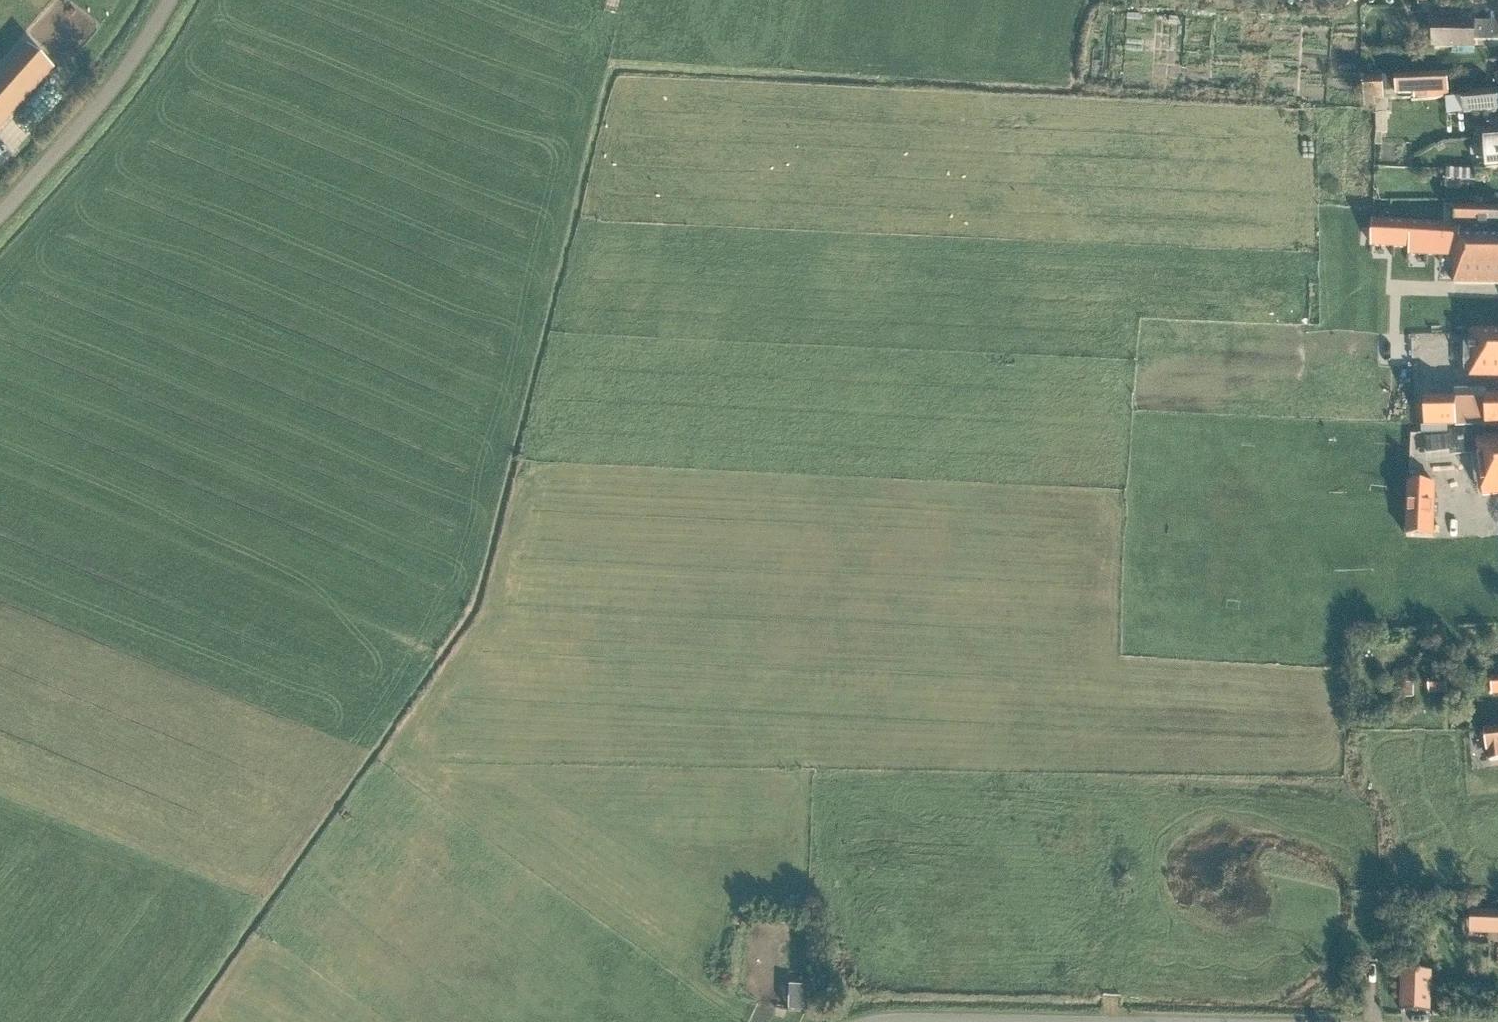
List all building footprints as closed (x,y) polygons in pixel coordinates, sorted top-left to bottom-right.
[(1497,42),(1497,23),(1433,22),(1433,48),(1475,49),(1475,42),(1497,42)] [(54,70),(27,46),(0,76),(0,130),(54,70)] [(1396,97),(1449,95),(1448,74),(1395,76),(1396,97)] [(1385,102),(1383,77),(1364,78),(1366,104),(1385,102)] [(1497,91),(1476,93),(1476,96),(1448,99),(1449,116),(1497,111),(1497,94),(1497,91)] [(1388,134),(1388,104),(1375,104),(1375,145),(1382,145),(1382,134),(1388,134)] [(1483,140),(1486,172),(1497,170),(1497,138),(1483,140)] [(1476,170),(1446,170),(1446,182),(1476,183),(1476,170)] [(1456,208),(1456,225),(1497,226),(1497,208),(1456,208)] [(1372,247),(1409,249),(1409,256),(1443,257),(1443,251),(1454,252),(1454,258),(1454,285),(1497,285),(1497,227),(1461,226),(1374,222),(1372,247)] [(1469,332),(1469,379),(1497,379),(1497,332),(1469,332)] [(1485,396),(1485,390),(1455,392),(1455,399),(1424,402),(1426,437),(1449,436),(1449,428),(1457,428),(1457,429),(1483,427),(1497,427),(1497,396),(1485,396)] [(1485,438),(1484,430),(1481,431),(1481,428),(1457,430),(1450,431),(1450,436),(1434,437),(1426,438),(1428,454),(1451,451),(1452,455),(1478,453),(1483,497),(1497,495),(1497,436),(1485,438)] [(1433,539),(1435,485),(1409,484),(1407,538),(1433,539)] [(1447,680),(1429,681),(1430,696),(1448,695),(1447,680)] [(1405,684),(1405,699),(1414,699),(1414,684),(1405,684)] [(1485,730),(1489,763),(1497,762),(1497,729),(1485,730)] [(1479,913),(1478,935),(1497,936),(1497,914),(1479,913)] [(1403,986),(1402,1012),(1430,1013),(1432,973),(1415,972),(1403,972),(1403,986)]
